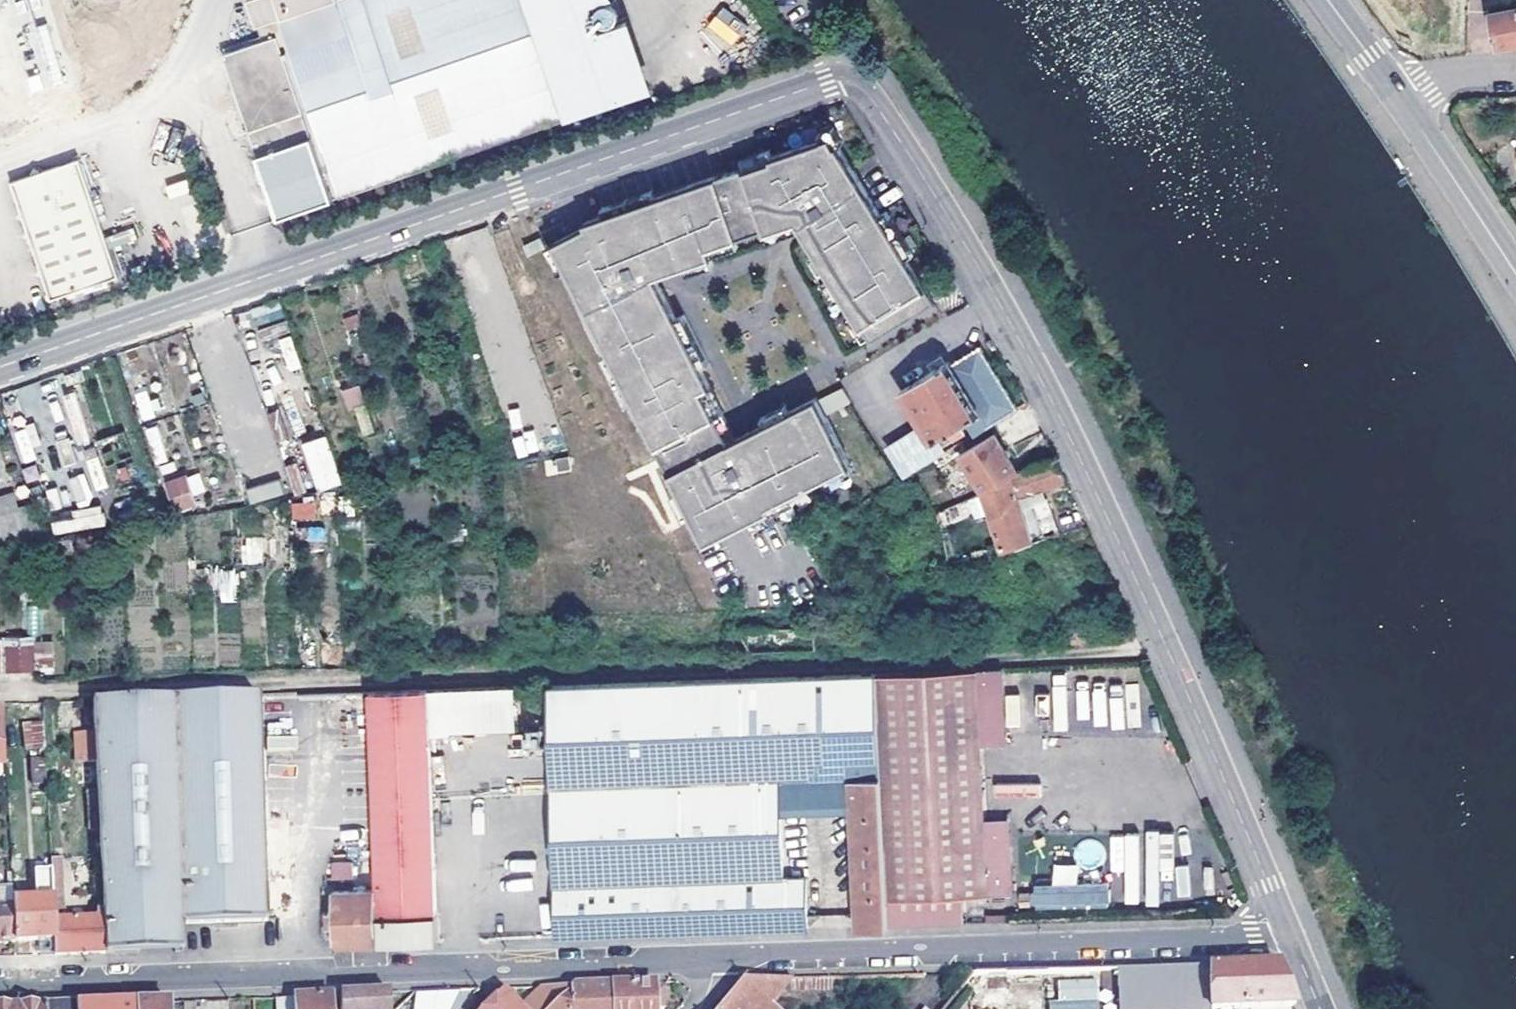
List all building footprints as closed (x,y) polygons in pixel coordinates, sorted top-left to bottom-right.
[(274,215),(639,88),(615,20),(591,28),(564,37),(555,10),(582,1),(582,0),(244,0),(256,38),(218,50),(247,137),(274,215)] [(1412,21),(1439,0),(1396,0),(1412,21)] [(582,1),(555,10),(564,37),(591,28),(582,1)] [(1488,11),(1496,46),(1515,42),(1515,5),(1488,11)] [(822,132),(824,138),(832,136),(838,145),(840,144),(844,141),(835,124),(822,132)] [(818,401),(817,398),(789,411),(765,423),(736,438),(724,413),(701,367),(709,364),(684,315),(675,318),(656,277),(686,267),(688,274),(714,265),(711,256),(708,249),(735,239),(765,229),(766,233),(798,226),(800,229),(816,254),(843,298),(855,317),(865,333),(871,343),(935,304),(908,259),(882,214),(840,144),(838,145),(832,136),(594,221),(595,224),(554,243),(567,269),(609,352),(634,401),(656,445),(670,472),(692,515),(706,543),(758,516),(772,509),(770,506),(826,477),(851,464),(826,415),(818,401)] [(747,166),(775,156),(773,148),(745,158),(747,166)] [(113,271),(74,155),(39,165),(29,162),(24,171),(6,177),(16,206),(14,209),(18,211),(22,225),(20,228),(24,231),(35,261),(32,265),(37,267),(45,294),(113,271)] [(168,197),(189,192),(186,180),(165,185),(168,197)] [(606,217),(657,198),(653,190),(603,208),(606,217)] [(888,210),(882,214),(908,259),(915,255),(888,210)] [(800,229),(798,226),(766,233),(769,240),(800,229)] [(109,249),(137,240),(133,228),(105,238),(109,249)] [(541,238),(525,245),(529,255),(546,247),(541,238)] [(735,239),(708,249),(711,256),(738,246),(735,239)] [(547,247),(560,272),(567,269),(554,243),(547,247)] [(816,254),(809,258),(836,302),(843,298),(816,254)] [(858,337),(865,333),(855,317),(848,321),(858,337)] [(273,389),(304,382),(293,335),(277,339),(283,364),(268,368),(273,389)] [(966,419),(974,433),(988,425),(1018,406),(980,346),(951,363),(949,360),(945,361),(941,355),(927,364),(931,371),(902,389),(919,416),(933,439),(948,430),(953,437),(964,431),(960,423),(966,419)] [(609,352),(602,356),(627,405),(634,401),(609,352)] [(341,390),(346,408),(364,404),(359,385),(341,390)] [(842,387),(818,401),(826,415),(849,401),(842,387)] [(273,396),(283,439),(305,434),(295,391),(273,396)] [(765,423),(789,411),(785,404),(762,416),(765,423)] [(362,435),(373,432),(367,410),(356,413),(362,435)] [(919,416),(882,438),(905,475),(930,459),(942,453),(933,439),(919,416)] [(20,464),(41,459),(32,425),(12,430),(20,464)] [(959,454),(993,434),(988,425),(974,433),(942,453),(930,459),(935,468),(959,454)] [(519,458),(541,447),(532,429),(510,439),(519,458)] [(981,489),(1017,470),(993,434),(959,454),(981,489)] [(316,492),(341,484),(326,436),(301,443),(316,492)] [(1029,490),(1065,477),(1056,457),(1017,470),(981,489),(1001,548),(1044,537),(1029,490)] [(297,463),(285,467),(293,492),(304,488),(297,463)] [(851,464),(826,477),(830,484),(855,471),(851,464)] [(192,496),(205,492),(199,471),(164,481),(174,513),(195,507),(192,496)] [(280,479),(246,489),(250,503),(284,493),(280,479)] [(679,490),(672,493),(684,518),(692,515),(679,490)] [(28,529),(17,491),(0,495),(0,538),(28,529)] [(292,521),(317,520),(317,501),(291,502),(292,521)] [(772,509),(758,516),(764,529),(778,522),(772,509)] [(326,542),(324,525),(306,527),(307,543),(326,542)] [(240,560),(261,565),(267,540),(246,535),(240,560)] [(37,669),(36,645),(7,646),(7,670),(37,669)] [(976,667),(877,672),(888,899),(1013,893),(1009,811),(983,812),(976,667)] [(877,672),(672,680),(681,931),(763,928),(807,927),(806,875),(783,875),(781,812),(779,777),(851,773),(853,809),(858,926),(889,925),(888,899),(877,672)] [(1052,676),(1055,715),(1065,714),(1063,675),(1052,676)] [(547,685),(555,936),(615,934),(681,931),(672,680),(547,685)] [(1140,725),(1137,682),(1076,687),(1079,730),(1140,725)] [(515,686),(429,689),(430,732),(517,729),(515,686)] [(370,691),(376,888),(377,943),(383,943),(436,941),(430,732),(429,689),(370,691)] [(1005,726),(1019,726),(1019,695),(1005,695),(1005,726)] [(257,696),(173,699),(182,922),(214,921),(266,919),(257,696)] [(96,793),(98,830),(103,918),(104,953),(162,951),(183,950),(182,922),(173,699),(91,702),(93,732),(94,761),(96,793)] [(16,724),(15,704),(4,705),(5,725),(16,724)] [(29,749),(45,749),(44,723),(29,724),(29,749)] [(94,761),(93,732),(77,732),(78,761),(94,761)] [(30,780),(44,780),(44,757),(30,757),(30,780)] [(842,809),(853,809),(851,773),(779,777),(781,812),(842,809)] [(98,830),(96,793),(87,793),(88,829),(98,830)] [(50,859),(52,899),(61,898),(60,859),(50,859)] [(353,860),(332,861),(332,878),(353,877),(353,860)] [(1031,908),(1108,907),(1108,884),(1077,884),(1076,864),(1052,865),(1052,885),(1031,885),(1031,908)] [(13,906),(13,900),(13,888),(0,888),(0,907),(13,906)] [(377,943),(376,888),(332,890),(333,909),(328,910),(329,925),(333,925),(334,945),(377,943)] [(52,899),(53,921),(62,921),(61,898),(52,899)] [(54,939),(53,921),(52,899),(13,900),(13,906),(14,941),(54,939)] [(13,906),(0,907),(0,943),(15,943),(14,941),(13,906)] [(54,939),(55,955),(79,954),(104,953),(103,918),(62,921),(53,921),(54,939)] [(1294,1006),(1277,965),(1208,966),(1210,1006),(1210,1008),(1294,1006)] [(1163,1006),(1210,1006),(1208,966),(1162,968),(1163,1006)] [(1162,968),(1116,969),(1118,1008),(1210,1008),(1210,1006),(1163,1006),(1162,968)] [(772,1000),(791,977),(742,979),(717,1008),(783,1008),(772,1000)] [(1048,1008),(1099,1008),(1098,977),(1057,978),(1057,998),(1048,998),(1048,1008)] [(614,983),(615,1008),(655,1008),(654,982),(614,983)] [(614,983),(591,984),(574,985),(548,1008),(615,1008),(614,983)] [(520,1005),(504,988),(481,1008),(548,1008),(574,985),(540,986),(520,1005)] [(453,990),(413,989),(413,1008),(453,1008),(453,990)] [(389,993),(373,994),(339,995),(340,1008),(389,1008),(389,993)] [(333,995),(298,997),(277,998),(277,1008),(333,1008),(333,995)]
